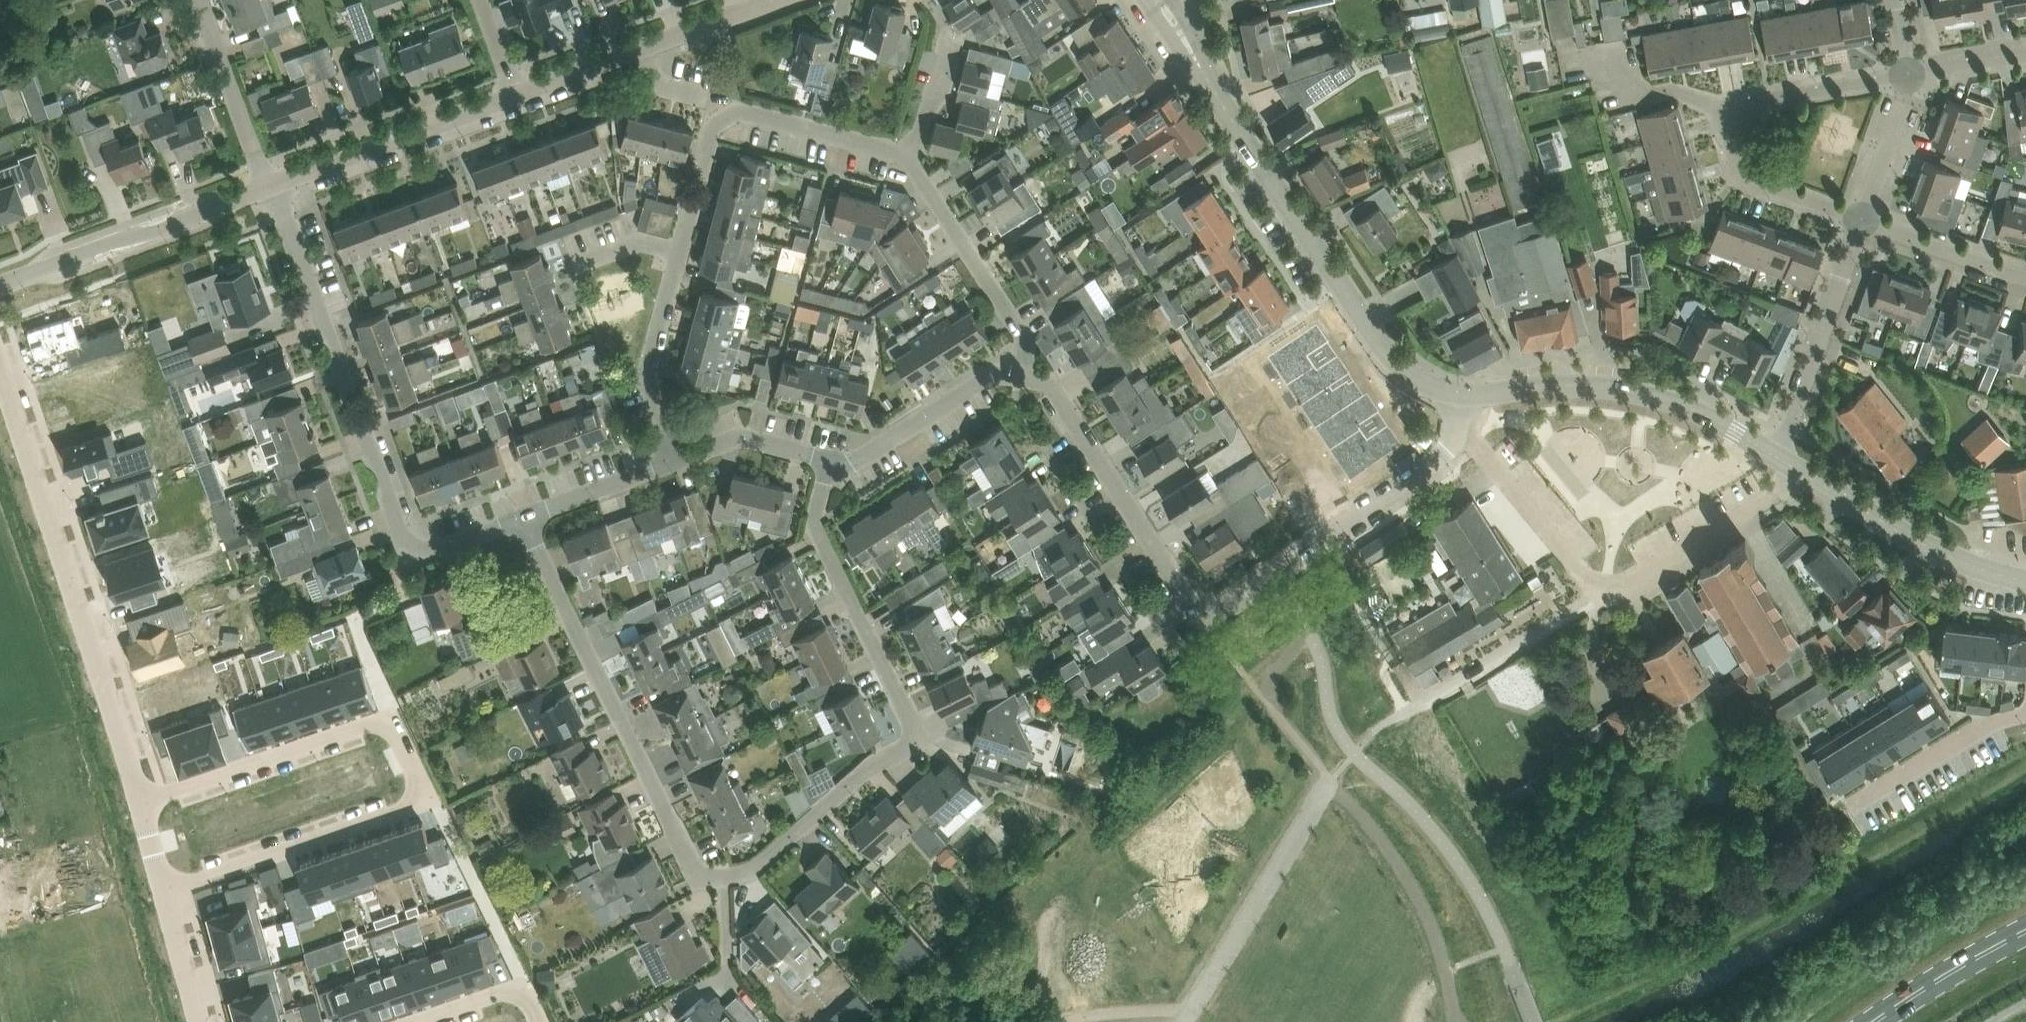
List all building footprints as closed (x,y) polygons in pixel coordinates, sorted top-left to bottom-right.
[(116,10),(133,3),(132,0),(113,0),(116,10)] [(230,11),(231,11),(238,27),(257,20),(261,33),(264,33),(278,27),(294,21),(293,21),(301,18),(299,12),(296,13),(293,6),(289,8),(289,7),(275,12),(271,0),(225,0),(230,11)] [(376,14),(406,4),(405,0),(371,0),(376,14)] [(503,1),(512,26),(523,22),(526,29),(551,20),(547,8),(557,4),(558,6),(573,0),(503,0),(503,1)] [(995,19),(989,8),(981,13),(973,0),(951,0),(943,5),(959,28),(969,22),(975,32),(995,19)] [(996,3),(996,4),(1002,15),(1021,3),(1019,0),(994,0),(996,3)] [(1021,3),(1002,15),(1016,41),(1021,51),(1026,61),(1047,46),(1032,24),(1063,4),(1071,15),(1081,8),(1093,0),(1025,0),(1021,3)] [(1269,1),(1272,13),(1320,2),(1319,0),(1273,0),(1269,1)] [(1468,3),(1479,1),(1479,0),(1452,0),(1455,17),(1470,14),(1468,3)] [(1504,0),(1479,0),(1479,1),(1481,1),(1485,24),(1507,20),(1504,0)] [(1552,36),(1575,32),(1573,21),(1569,0),(1546,0),(1547,5),(1549,17),(1552,36)] [(1618,13),(1620,12),(1628,10),(1626,0),(1615,0),(1618,13)] [(1706,2),(1707,10),(1719,7),(1718,0),(1714,0),(1706,2)] [(1720,8),(1721,11),(1731,9),(1729,0),(1718,0),(1720,8)] [(1839,4),(1846,42),(1873,37),(1866,0),(1861,0),(1847,3),(1839,4)] [(1922,6),(1934,4),(1938,26),(1948,24),(1948,27),(1962,25),(1958,0),(1921,0),(1922,6)] [(1996,11),(1994,0),(1958,0),(1962,25),(1975,22),(1975,19),(1985,17),(1984,13),(1996,11)] [(1996,11),(2008,9),(2009,13),(2019,11),(2019,14),(2025,13),(2025,0),(1994,0),(1996,11)] [(854,36),(850,50),(877,58),(904,65),(906,58),(909,44),(910,40),(898,37),(905,10),(876,2),(866,39),(854,36)] [(1677,2),(1667,4),(1669,16),(1679,14),(1677,2)] [(996,3),(989,8),(995,19),(1002,15),(996,4),(996,3)] [(1839,4),(1812,9),(1821,50),(1836,47),(1835,44),(1846,42),(1839,4)] [(1445,8),(1405,15),(1406,21),(1407,27),(1411,26),(1413,40),(1450,33),(1446,14),(1445,8)] [(1786,14),(1794,52),(1805,50),(1806,53),(1821,50),(1812,9),(1786,14)] [(1095,33),(1103,45),(1091,53),(1088,49),(1077,56),(1090,75),(1136,44),(1117,16),(1109,21),(1101,10),(1085,21),(1071,31),(1077,39),(1085,33),(1089,37),(1095,33)] [(1601,16),(1601,20),(1605,39),(1625,36),(1620,12),(1618,13),(1601,16)] [(1241,19),(1247,47),(1287,38),(1287,37),(1283,19),(1269,23),(1267,13),(1241,19)] [(1761,18),(1763,35),(1765,40),(1768,60),(1783,57),(1783,54),(1794,52),(1786,14),(1761,18)] [(1755,56),(1752,36),(1748,15),(1721,19),(1729,58),(1740,55),(1741,59),(1755,56)] [(141,16),(123,23),(121,23),(113,26),(101,31),(103,36),(115,32),(125,58),(133,55),(139,72),(155,67),(153,63),(170,57),(161,30),(148,35),(141,16)] [(1587,43),(1583,23),(1583,19),(1573,21),(1575,32),(1577,44),(1587,43)] [(1717,60),(1729,58),(1721,19),(1695,24),(1703,65),(1717,63),(1717,60)] [(370,21),(355,27),(360,41),(375,36),(370,21)] [(455,21),(436,28),(431,30),(433,35),(402,47),(405,57),(407,60),(414,79),(469,59),(455,21)] [(79,26),(78,31),(79,35),(84,37),(88,35),(90,31),(89,26),(84,24),(79,26)] [(1669,29),(1675,67),(1687,65),(1688,68),(1703,65),(1695,24),(1669,29)] [(269,46),(283,41),(278,27),(264,33),(269,46)] [(803,85),(816,89),(811,109),(825,113),(830,93),(839,60),(826,56),(831,37),(803,29),(793,67),(807,71),(803,85)] [(1642,34),(1643,41),(1650,75),(1665,72),(1665,69),(1675,67),(1669,29),(1642,34)] [(270,47),(269,46),(264,33),(261,33),(242,41),(247,56),(270,47)] [(1642,34),(1631,36),(1632,43),(1637,43),(1643,41),(1642,34)] [(1549,228),(1544,212),(1543,212),(1489,36),(1463,43),(1514,211),(1515,213),(1479,225),(1494,272),(1486,275),(1495,303),(1501,301),(1505,316),(1514,314),(1522,346),(1523,349),(1551,341),(1551,342),(1579,335),(1578,332),(1589,330),(1578,295),(1576,296),(1555,227),(1549,228)] [(1319,52),(1292,61),(1287,37),(1287,38),(1247,47),(1253,74),(1285,67),(1289,80),(1325,68),(1319,52)] [(1546,51),(1543,40),(1528,43),(1530,54),(1546,51)] [(1016,41),(1007,46),(1012,56),(1021,51),(1016,41)] [(361,66),(348,71),(350,78),(351,81),(358,99),(383,91),(377,76),(380,75),(390,71),(379,42),(356,51),(357,54),(361,66)] [(328,43),(313,49),(315,54),(316,55),(317,58),(323,76),(338,71),(328,43)] [(909,44),(906,58),(911,60),(915,45),(909,44)] [(1130,89),(1139,84),(1155,73),(1136,44),(1090,75),(1098,87),(1108,81),(1119,97),(1130,89)] [(1410,48),(1385,53),(1389,72),(1414,67),(1410,48)] [(317,58),(316,55),(315,54),(313,49),(299,54),(286,59),(291,75),(294,74),(298,85),(285,89),(298,122),(309,118),(307,113),(319,109),(308,82),(323,76),(317,58)] [(965,59),(958,86),(979,92),(986,93),(1000,97),(1007,71),(1009,71),(1009,72),(1028,77),(1031,68),(1027,61),(1013,57),(1002,54),(983,49),(979,63),(965,59)] [(1038,54),(1028,60),(1035,71),(1042,67),(1043,62),(1038,54)] [(1290,109),(1269,123),(1284,146),(1313,127),(1316,125),(1304,108),(1341,84),(1330,68),(1276,87),(1290,109)] [(1545,68),(1529,71),(1532,89),(1548,86),(1545,68)] [(77,79),(68,95),(84,103),(92,88),(77,79)] [(17,82),(2,87),(7,99),(21,94),(17,82)] [(287,126),(298,122),(285,89),(273,94),(269,83),(248,91),(256,114),(267,109),(274,126),(285,122),(287,126)] [(150,86),(143,88),(146,97),(154,94),(150,86)] [(120,93),(125,106),(141,100),(136,87),(120,93)] [(2003,98),(2008,142),(2010,152),(2010,154),(2019,157),(2017,141),(2025,139),(2025,88),(2015,90),(2019,114),(2008,116),(2004,97),(2003,98)] [(1129,127),(1138,141),(1188,107),(1175,89),(1151,106),(1137,115),(1139,119),(1135,123),(1126,109),(1101,125),(1110,140),(1129,127)] [(964,129),(983,135),(993,137),(1000,110),(999,110),(1002,97),(1000,97),(986,93),(979,92),(976,103),(963,100),(955,126),(956,126),(955,126),(964,129)] [(1947,98),(1939,119),(1975,132),(1982,113),(1990,116),(1994,104),(1967,94),(1963,104),(1947,98)] [(1073,145),(1083,138),(1101,126),(1080,95),(1054,112),(1073,145)] [(205,102),(197,105),(193,115),(177,121),(171,107),(148,117),(159,146),(175,141),(181,157),(187,155),(185,151),(211,142),(205,127),(213,124),(215,119),(210,105),(205,102)] [(1678,103),(1654,110),(1637,115),(1645,141),(1682,130),(1679,119),(1682,118),(1678,103)] [(1029,128),(1054,112),(1025,104),(1029,128)] [(151,169),(149,165),(153,164),(149,153),(145,154),(144,150),(143,147),(139,139),(121,145),(118,136),(117,137),(110,119),(99,124),(89,116),(85,105),(69,111),(77,132),(83,130),(87,140),(88,145),(95,163),(111,158),(117,177),(131,171),(133,175),(151,169)] [(1183,154),(1208,137),(1188,107),(1138,141),(1126,149),(1121,152),(1125,159),(1117,164),(1125,177),(1176,143),(1183,154)] [(629,113),(612,113),(614,143),(621,145),(629,113)] [(621,146),(642,152),(651,119),(629,113),(621,145),(621,146)] [(1054,115),(1045,120),(1052,131),(1061,126),(1054,115)] [(1611,115),(1603,117),(1606,128),(1614,126),(1611,115)] [(642,152),(663,157),(672,125),(651,119),(642,152)] [(1984,135),(1975,132),(1939,119),(1931,140),(1948,146),(1945,156),(1972,166),(1976,167),(1988,137),(1984,135)] [(955,175),(971,165),(974,163),(967,152),(961,156),(957,155),(964,129),(955,126),(956,126),(955,126),(936,121),(929,147),(950,153),(947,165),(955,175)] [(608,154),(603,141),(597,122),(576,129),(588,162),(608,154)] [(693,130),(672,125),(663,157),(685,163),(693,130)] [(1320,135),(1325,148),(1347,139),(1342,127),(1320,135)] [(588,162),(576,129),(555,137),(567,169),(588,162)] [(1685,141),(1682,130),(1645,141),(1652,167),(1693,155),(1689,141),(1685,141)] [(1562,163),(1553,135),(1536,140),(1545,168),(1562,163)] [(547,177),(567,169),(555,137),(535,145),(547,177)] [(515,152),(527,184),(547,177),(535,145),(515,152)] [(1624,147),(1612,151),(1615,163),(1627,160),(1624,147)] [(25,174),(0,183),(0,225),(6,223),(4,218),(28,210),(22,193),(32,189),(32,191),(49,185),(37,150),(19,157),(25,174)] [(1299,169),(1319,200),(1336,189),(1347,183),(1353,192),(1373,184),(1367,169),(1344,177),(1327,151),(1316,158),(1299,169)] [(494,160),(506,192),(527,184),(515,152),(494,160)] [(969,188),(981,206),(1013,186),(1007,176),(1017,170),(1006,152),(992,161),(975,171),(981,181),(969,188)] [(767,195),(772,176),(769,172),(760,169),(763,158),(743,153),(740,164),(728,161),(723,183),(745,189),(767,195)] [(1660,193),(1697,182),(1694,171),(1697,170),(1693,155),(1652,167),(1660,193)] [(1972,166),(1945,156),(1941,165),(1924,159),(1917,180),(1953,193),(1960,175),(1972,179),(1976,167),(1972,166)] [(1195,170),(1187,158),(1167,171),(1174,183),(1195,170)] [(1441,158),(1425,169),(1430,177),(1438,177),(1449,170),(1441,158)] [(474,167),(481,186),(485,199),(506,192),(494,160),(474,167)] [(1093,164),(1085,169),(1093,180),(1100,175),(1093,164)] [(1082,167),(1072,173),(1082,189),(1092,183),(1082,167)] [(1641,170),(1624,175),(1627,183),(1643,179),(1641,170)] [(1634,183),(1640,198),(1657,192),(1650,176),(1634,183)] [(635,196),(638,179),(627,177),(624,200),(635,196)] [(2012,181),(2002,178),(1991,208),(2004,211),(1998,232),(2008,234),(2008,237),(2021,241),(2025,221),(2025,190),(2010,186),(2012,181)] [(1951,231),(1957,217),(1964,197),(1953,193),(1917,180),(1909,201),(1919,205),(1914,217),(1951,231)] [(457,181),(437,189),(449,221),(469,213),(457,181)] [(1697,182),(1660,193),(1667,218),(1707,207),(1703,192),(1700,193),(1697,182)] [(764,202),(767,195),(745,189),(723,183),(717,204),(761,216),(764,202)] [(817,208),(823,186),(809,183),(803,204),(817,208)] [(1374,245),(1391,235),(1398,229),(1389,215),(1401,206),(1385,183),(1360,199),(1353,204),(1361,217),(1352,223),(1359,234),(1365,231),(1374,245)] [(1013,186),(981,206),(992,224),(1003,217),(1009,227),(1027,216),(1041,207),(1029,189),(1019,195),(1013,186)] [(1197,223),(1224,205),(1211,186),(1184,204),(1197,223)] [(822,214),(817,233),(847,241),(849,235),(861,191),(851,187),(850,192),(840,189),(838,197),(827,195),(822,214)] [(429,229),(449,221),(437,189),(417,197),(429,229)] [(868,247),(869,247),(895,208),(879,204),(881,200),(871,197),(872,193),(861,191),(849,235),(847,241),(868,247)] [(675,212),(678,202),(647,193),(644,204),(652,206),(675,212)] [(627,208),(639,204),(636,195),(635,196),(624,200),(627,208)] [(408,236),(429,229),(417,197),(396,204),(408,236)] [(607,216),(619,211),(616,203),(604,207),(607,216)] [(387,244),(408,236),(396,204),(376,212),(387,244)] [(646,229),(652,206),(644,204),(638,227),(646,229)] [(758,225),(761,216),(717,204),(712,225),(756,236),(758,225)] [(803,204),(799,220),(813,223),(817,208),(803,204)] [(1236,224),(1224,205),(1197,223),(1208,241),(1209,241),(1229,228),(1229,229),(1236,224)] [(652,206),(646,229),(658,232),(664,209),(652,206)] [(592,212),(595,220),(607,216),(604,207),(592,212)] [(1098,226),(1108,220),(1100,207),(1090,213),(1098,226)] [(869,247),(880,265),(883,261),(922,235),(917,226),(913,228),(907,220),(904,223),(895,208),(869,247)] [(1709,248),(1734,257),(1747,220),(1736,217),(1737,213),(1723,208),(1709,248)] [(576,218),(571,220),(567,209),(560,211),(564,222),(567,231),(579,226),(576,218)] [(664,209),(658,232),(669,235),(675,212),(664,209)] [(367,251),(387,244),(376,212),(355,219),(367,251)] [(519,219),(526,237),(529,245),(539,241),(535,233),(538,231),(531,215),(519,219)] [(347,259),(367,251),(355,219),(335,227),(347,259)] [(1024,274),(1055,254),(1043,236),(1051,231),(1043,219),(1014,237),(1021,249),(1012,255),(1024,274)] [(1107,240),(1117,234),(1108,220),(1098,226),(1107,240)] [(1747,220),(1734,257),(1759,266),(1773,227),(1759,221),(1758,224),(1747,220)] [(552,227),(555,235),(567,231),(564,222),(552,227)] [(1651,222),(1639,226),(1643,238),(1655,235),(1651,222)] [(753,247),(756,236),(712,225),(706,246),(736,253),(750,257),(753,247)] [(1485,267),(1472,227),(1450,235),(1469,272),(1485,267)] [(1773,227),(1759,266),(1784,275),(1797,239),(1787,235),(1788,232),(1773,227)] [(1229,228),(1209,241),(1208,241),(1198,248),(1212,270),(1243,249),(1229,229),(1229,228)] [(796,231),(793,246),(806,250),(810,235),(796,231)] [(883,261),(880,265),(897,290),(907,283),(912,280),(929,269),(923,260),(930,255),(925,247),(928,245),(922,235),(883,261)] [(529,245),(526,237),(513,242),(516,251),(529,245)] [(1449,238),(1438,244),(1446,258),(1457,252),(1449,238)] [(1797,239),(1784,275),(1788,277),(1791,277),(1809,284),(1823,248),(1797,239)] [(1142,260),(1149,255),(1141,242),(1134,247),(1142,260)] [(747,269),(750,257),(736,253),(706,246),(701,267),(720,272),(732,275),(734,265),(747,269)] [(789,246),(785,267),(798,270),(801,271),(806,250),(793,246),(793,247),(789,246)] [(1257,270),(1243,249),(1212,270),(1227,292),(1238,284),(1237,284),(1257,270)] [(1698,249),(1694,260),(1703,264),(1708,252),(1698,249)] [(1446,258),(1432,266),(1433,267),(1451,301),(1455,310),(1468,303),(1480,297),(1457,252),(1446,258)] [(502,292),(553,273),(550,264),(545,265),(540,253),(522,260),(512,264),(517,275),(499,282),(499,283),(502,292)] [(1658,269),(1659,258),(1641,253),(1645,271),(1658,269)] [(1053,298),(1069,287),(1085,278),(1077,265),(1066,272),(1055,254),(1024,274),(1036,293),(1045,286),(1053,298)] [(466,268),(478,264),(475,255),(463,259),(466,268)] [(1142,260),(1150,273),(1158,268),(1149,255),(1142,260)] [(1129,256),(1120,261),(1127,271),(1135,266),(1129,256)] [(466,268),(463,259),(451,263),(454,272),(466,268)] [(1569,264),(1579,293),(1596,287),(1587,259),(1569,264)] [(1264,265),(1257,270),(1237,284),(1238,284),(1249,302),(1276,284),(1264,265)] [(212,294),(206,296),(213,314),(220,312),(225,325),(270,309),(265,296),(261,285),(257,286),(250,267),(241,270),(239,266),(228,270),(229,273),(207,281),(212,294)] [(778,299),(792,303),(792,301),(791,301),(798,270),(785,267),(784,268),(777,266),(770,297),(778,299)] [(1728,267),(1724,277),(1736,281),(1740,271),(1728,267)] [(423,274),(426,282),(437,277),(434,269),(423,274)] [(1895,312),(1908,275),(1895,270),(1894,273),(1885,270),(1877,290),(1866,286),(1857,311),(1878,318),(1882,307),(1895,312)] [(1633,329),(1633,327),(1638,326),(1637,306),(1635,281),(1618,282),(1617,271),(1601,272),(1603,295),(1604,315),(1608,315),(1609,328),(1622,327),(1622,329),(1633,329)] [(931,286),(941,280),(936,272),(926,279),(931,286)] [(552,283),(556,281),(553,273),(502,292),(486,298),(490,307),(524,294),(528,305),(556,295),(552,283)] [(414,286),(426,282),(423,274),(411,278),(414,286)] [(1757,274),(1752,285),(1760,288),(1764,276),(1757,274)] [(1904,327),(1925,335),(1934,311),(1923,307),(1930,286),(1920,283),(1921,279),(1908,275),(1895,312),(1908,317),(1904,327)] [(1105,278),(1093,284),(1114,320),(1125,313),(1105,278)] [(920,293),(931,286),(926,279),(915,286),(920,293)] [(1051,317),(1067,341),(1106,316),(1085,282),(1075,289),(1059,299),(1065,309),(1051,317)] [(744,302),(747,291),(717,283),(714,293),(703,290),(697,313),(744,325),(750,303),(744,302)] [(1249,302),(1235,311),(1255,340),(1282,322),(1275,312),(1289,303),(1276,284),(1249,302)] [(396,293),(393,285),(382,289),(385,297),(396,293)] [(816,301),(821,290),(803,285),(800,297),(816,301)] [(1163,303),(1170,298),(1162,286),(1154,290),(1163,303)] [(1770,287),(1766,297),(1774,300),(1778,290),(1770,287)] [(385,297),(382,289),(370,294),(373,301),(385,297)] [(821,290),(816,301),(831,304),(838,294),(821,290)] [(468,292),(460,296),(463,304),(472,301),(468,292)] [(847,308),(854,298),(838,294),(831,304),(847,308)] [(565,305),(560,307),(556,295),(528,305),(532,316),(514,323),(518,333),(568,314),(565,305)] [(889,303),(893,310),(904,303),(899,296),(889,303)] [(1939,315),(1929,341),(1947,347),(1953,337),(1966,341),(1981,301),(1968,296),(1967,299),(1958,296),(1950,319),(1939,315)] [(854,298),(847,308),(862,312),(870,307),(865,301),(854,298)] [(1171,316),(1178,311),(1170,298),(1163,303),(1171,316)] [(778,299),(774,313),(782,315),(784,308),(790,310),(792,303),(778,299)] [(1795,324),(1795,323),(1800,309),(1775,299),(1770,315),(1795,324)] [(951,301),(943,306),(966,343),(969,348),(989,336),(970,307),(960,314),(951,301)] [(1993,305),(1981,301),(1966,341),(1979,345),(1978,358),(1991,363),(1985,378),(1981,387),(1987,389),(1991,381),(1990,380),(1992,376),(2004,338),(1993,334),(2001,311),(1992,308),(1993,305)] [(818,317),(821,308),(798,302),(795,314),(805,317),(806,313),(818,317)] [(1160,302),(1147,310),(1160,330),(1173,322),(1160,302)] [(883,317),(893,310),(889,303),(878,309),(883,317)] [(966,343),(943,306),(936,310),(934,307),(923,315),(930,326),(948,355),(966,343)] [(830,320),(832,311),(821,308),(818,317),(830,320)] [(1310,495),(1320,511),(1390,467),(1381,453),(1406,437),(1324,308),(1259,349),(1340,476),(1310,495)] [(1467,369),(1503,350),(1493,333),(1479,308),(1459,319),(1462,324),(1442,334),(1449,347),(1454,345),(1467,369)] [(1710,348),(1723,354),(1738,324),(1724,317),(1721,323),(1695,310),(1679,342),(1707,356),(1710,348)] [(412,325),(419,322),(420,321),(417,312),(409,315),(391,322),(387,311),(377,313),(359,321),(363,333),(359,335),(362,343),(412,325)] [(691,334),(739,346),(744,325),(697,313),(691,334)] [(567,324),(571,322),(568,314),(518,333),(521,342),(539,336),(543,347),(571,336),(567,324)] [(71,318),(70,315),(28,329),(37,358),(66,348),(70,362),(123,344),(117,327),(87,337),(80,315),(71,318)] [(848,325),(861,328),(863,319),(850,316),(848,325)] [(1092,352),(1101,367),(1124,352),(1124,351),(1137,343),(1133,337),(1120,346),(1115,337),(1118,335),(1106,316),(1067,341),(1079,360),(1092,352)] [(875,322),(863,319),(861,328),(873,330),(875,322)] [(2004,338),(1996,364),(1998,365),(2007,367),(2019,370),(2025,359),(2025,320),(2022,319),(2018,343),(2004,338)] [(412,325),(416,335),(428,330),(424,320),(412,325)] [(1192,322),(1184,327),(1192,340),(1200,335),(1192,322)] [(1791,323),(1770,367),(1781,372),(1798,326),(1791,323)] [(1738,324),(1723,354),(1735,360),(1732,368),(1759,381),(1773,349),(1748,337),(1751,330),(1738,324)] [(412,325),(362,343),(365,352),(370,350),(374,362),(402,352),(398,341),(416,335),(412,325)] [(906,330),(930,366),(948,355),(930,326),(920,333),(915,325),(906,330)] [(222,326),(190,337),(191,341),(198,360),(230,349),(222,326)] [(895,355),(903,367),(913,384),(933,371),(930,366),(906,330),(897,335),(906,349),(895,355)] [(734,367),(739,346),(691,334),(686,355),(733,367),(734,367)] [(1200,353),(1208,348),(1200,335),(1192,340),(1200,353)] [(1862,349),(1879,355),(1883,345),(1865,339),(1862,349)] [(177,346),(156,353),(166,379),(179,373),(192,369),(200,366),(198,360),(191,341),(177,346)] [(769,354),(778,357),(781,346),(772,344),(770,348),(769,354)] [(235,352),(205,363),(212,382),(233,374),(234,379),(253,372),(259,386),(274,379),(293,373),(283,346),(258,355),(254,345),(235,352)] [(591,361),(606,360),(605,345),(589,347),(591,361)] [(784,359),(780,371),(775,391),(797,397),(799,391),(798,391),(809,349),(799,346),(796,361),(784,359)] [(819,351),(809,349),(798,391),(799,391),(819,396),(828,363),(817,361),(819,351)] [(853,351),(851,359),(841,402),(839,407),(861,413),(870,381),(858,377),(862,362),(864,354),(853,351)] [(402,352),(374,362),(378,374),(374,376),(377,385),(389,380),(428,366),(441,361),(437,352),(406,363),(402,352)] [(1109,409),(1138,390),(1150,382),(1144,373),(1132,381),(1125,371),(1133,366),(1124,352),(1101,367),(1110,380),(1097,388),(1109,409)] [(1918,352),(1914,365),(1923,368),(1928,355),(1918,352)] [(444,362),(453,385),(477,376),(469,353),(444,362)] [(775,366),(778,357),(769,354),(766,364),(775,366)] [(727,389),(733,367),(686,355),(680,376),(727,389)] [(555,357),(544,361),(548,372),(559,368),(555,357)] [(840,367),(828,363),(819,396),(841,402),(851,359),(842,357),(840,367)] [(1998,365),(1994,374),(2003,377),(2007,367),(1998,365)] [(413,382),(431,376),(428,366),(389,380),(377,385),(380,393),(385,392),(389,404),(408,397),(418,394),(413,382)] [(897,366),(885,373),(894,388),(905,380),(897,366)] [(179,373),(166,379),(172,395),(186,390),(184,386),(197,381),(192,369),(179,373)] [(565,379),(570,392),(570,393),(589,443),(597,440),(596,435),(608,431),(606,424),(618,419),(605,385),(593,390),(580,389),(574,375),(565,379)] [(771,380),(772,378),(761,375),(760,377),(756,396),(766,399),(771,380)] [(1206,375),(1197,380),(1206,395),(1215,389),(1206,375)] [(1890,475),(1906,463),(1917,453),(1894,426),(1895,425),(1881,409),(1891,401),(1875,382),(1839,411),(1890,475)] [(487,395),(482,383),(471,387),(476,399),(487,395)] [(1151,429),(1152,429),(1167,419),(1158,406),(1151,410),(1138,390),(1109,409),(1123,429),(1135,421),(1144,434),(1151,429)] [(256,399),(246,403),(260,439),(275,433),(275,435),(307,423),(303,414),(307,413),(302,399),(281,407),(275,392),(256,399)] [(567,414),(556,418),(567,446),(578,441),(580,446),(589,443),(570,393),(560,396),(567,414)] [(442,398),(439,399),(441,404),(446,406),(457,402),(454,394),(453,394),(442,398)] [(887,395),(882,399),(886,406),(892,402),(887,395)] [(526,401),(529,408),(547,458),(556,455),(555,450),(567,446),(556,418),(545,422),(536,397),(526,401)] [(504,399),(492,403),(495,411),(506,407),(504,399)] [(426,415),(437,411),(433,401),(422,405),(426,415)] [(504,434),(515,429),(506,407),(495,411),(504,434)] [(514,434),(518,443),(525,461),(537,457),(539,461),(547,458),(529,408),(519,412),(526,429),(514,434)] [(413,421),(417,420),(413,409),(409,410),(390,417),(395,428),(413,421)] [(1153,478),(1171,467),(1185,458),(1177,445),(1196,433),(1182,410),(1167,419),(1152,429),(1159,441),(1139,454),(1153,478)] [(492,438),(504,434),(495,411),(484,415),(492,438)] [(1985,461),(2008,440),(1988,418),(1964,439),(1985,461)] [(1236,420),(1223,428),(1230,439),(1235,437),(1238,424),(1236,420)] [(303,467),(298,453),(319,445),(314,430),(310,431),(307,423),(275,435),(275,433),(260,439),(269,463),(274,461),(279,476),(303,467)] [(994,454),(1013,442),(1002,423),(971,443),(977,451),(960,461),(961,463),(952,469),(951,467),(943,473),(937,464),(927,471),(935,483),(939,489),(958,477),(957,476),(972,468),(983,461),(994,454)] [(468,431),(487,481),(495,477),(494,473),(506,469),(499,450),(496,441),(484,445),(477,427),(468,431)] [(111,431),(65,446),(74,474),(89,469),(90,472),(100,468),(100,465),(120,459),(111,431)] [(454,456),(464,484),(476,479),(478,484),(487,481),(468,431),(458,434),(465,452),(454,456)] [(436,442),(427,446),(445,496),(454,493),(453,488),(464,484),(454,456),(443,460),(436,442)] [(994,454),(983,461),(995,480),(1025,461),(1013,442),(994,454)] [(206,446),(192,451),(198,464),(211,459),(206,446)] [(437,499),(445,496),(427,446),(417,449),(424,467),(412,471),(423,499),(435,495),(437,499)] [(1643,464),(1664,470),(1669,452),(1648,446),(1643,464)] [(1221,473),(1246,462),(1239,447),(1214,458),(1221,473)] [(1256,486),(1270,477),(1264,467),(1257,457),(1217,482),(1208,469),(1199,475),(1198,473),(1164,495),(1179,519),(1189,512),(1197,524),(1208,517),(1230,503),(1242,495),(1250,490),(1256,486)] [(1977,471),(1983,517),(2025,511),(2025,464),(1977,471)] [(308,508),(339,497),(329,472),(311,479),(306,466),(303,467),(279,476),(269,480),(273,489),(277,487),(283,503),(303,496),(308,508)] [(102,515),(98,517),(103,532),(107,531),(109,539),(157,523),(148,497),(170,490),(163,470),(120,484),(126,503),(117,506),(116,504),(109,507),(110,508),(100,512),(102,515)] [(711,515),(724,518),(723,520),(725,524),(729,526),(732,525),(735,523),(739,509),(751,511),(759,480),(734,474),(729,493),(717,490),(711,515)] [(1010,508),(1015,518),(1048,497),(1037,479),(1029,484),(1023,475),(1007,485),(998,490),(997,491),(990,495),(986,498),(997,516),(1010,508)] [(1270,477),(1256,486),(1263,496),(1277,487),(1270,477)] [(749,524),(761,527),(787,533),(793,509),(780,505),(784,486),(759,480),(751,511),(752,512),(749,524)] [(990,495),(997,491),(990,480),(982,485),(966,495),(968,499),(959,506),(963,513),(973,506),(986,498),(990,495)] [(221,482),(207,488),(212,502),(226,496),(221,482)] [(948,503),(939,489),(935,483),(926,488),(924,484),(912,491),(909,486),(901,492),(930,538),(931,538),(938,549),(948,542),(930,516),(940,509),(948,503)] [(1250,527),(1267,516),(1250,490),(1242,495),(1230,503),(1208,517),(1214,527),(1193,540),(1208,564),(1223,554),(1228,561),(1246,549),(1242,542),(1250,537),(1248,535),(1250,527)] [(661,501),(678,547),(690,542),(689,539),(701,534),(702,538),(706,537),(707,540),(716,536),(705,505),(692,510),(685,492),(661,501)] [(922,543),(930,538),(901,492),(893,497),(896,501),(885,508),(901,534),(909,545),(919,538),(922,543)] [(226,496),(212,502),(216,513),(230,507),(226,496)] [(339,497),(308,508),(313,520),(286,530),(288,537),(272,543),(279,562),(304,552),(304,553),(334,541),(329,527),(347,521),(339,497)] [(1015,518),(1033,545),(1058,529),(1052,520),(1060,515),(1048,497),(1015,518)] [(1521,574),(1473,498),(1432,524),(1441,537),(1447,533),(1487,596),(1489,595),(1521,574)] [(643,528),(630,533),(639,557),(640,557),(644,570),(646,575),(660,570),(654,551),(664,548),(665,551),(678,547),(661,501),(636,510),(643,528)] [(1969,516),(1980,514),(1979,503),(1967,504),(1969,516)] [(890,541),(901,534),(885,508),(874,515),(871,511),(862,516),(892,562),(901,557),(890,541)] [(884,568),(892,562),(862,516),(854,521),(857,526),(846,533),(853,545),(843,551),(852,565),(873,551),(884,568)] [(1396,543),(1410,534),(1401,520),(1387,529),(1396,543)] [(607,521),(586,529),(597,560),(601,570),(630,560),(635,573),(644,570),(640,557),(639,557),(630,533),(613,539),(607,521)] [(1045,576),(1057,568),(1089,547),(1078,529),(1071,534),(1065,525),(1058,529),(1033,545),(1045,576)] [(583,586),(592,583),(589,575),(601,570),(597,560),(586,529),(565,536),(583,586)] [(1799,533),(1778,552),(1787,562),(1808,544),(1799,533)] [(236,535),(225,539),(231,553),(241,549),(236,535)] [(1674,591),(1667,595),(1685,626),(1683,630),(1686,636),(1694,623),(1696,624),(1698,623),(1699,622),(1700,620),(1699,617),(1705,614),(1703,621),(1709,631),(1721,623),(1743,659),(1731,666),(1736,675),(1733,677),(1734,677),(1721,685),(1715,675),(1738,661),(1719,629),(1692,645),(1692,646),(1693,647),(1701,661),(1704,666),(1706,668),(1708,672),(1707,672),(1720,694),(1740,683),(1747,694),(1759,686),(1754,678),(1769,670),(1771,673),(1775,677),(1778,677),(1781,678),(1785,677),(1789,674),(1791,672),(1792,670),(1793,663),(1792,659),(1791,656),(1804,649),(1799,641),(1751,559),(1755,556),(1755,554),(1745,539),(1730,548),(1731,550),(1700,568),(1702,573),(1700,575),(1699,577),(1698,579),(1698,582),(1699,584),(1699,585),(1698,585),(1704,595),(1698,599),(1688,582),(1681,586),(1679,582),(1678,583),(1672,586),(1671,587),(1674,591)] [(773,540),(764,544),(769,553),(778,549),(773,540)] [(1835,594),(1842,589),(1843,587),(1844,588),(1847,585),(1847,584),(1858,574),(1848,563),(1844,563),(1826,543),(1806,562),(1835,594)] [(311,561),(319,580),(324,596),(339,590),(358,583),(355,575),(366,571),(357,545),(311,561)] [(118,594),(128,591),(133,607),(158,599),(153,582),(164,579),(160,567),(153,547),(108,562),(114,582),(118,594)] [(1060,604),(1099,580),(1093,570),(1101,565),(1089,547),(1057,568),(1063,578),(1049,586),(1060,604)] [(283,574),(290,572),(309,565),(304,553),(304,552),(279,562),(283,574)] [(737,555),(726,561),(732,572),(736,570),(743,566),(737,555)] [(759,587),(766,583),(771,594),(804,577),(793,555),(769,567),(763,556),(745,565),(743,566),(736,570),(742,581),(753,576),(759,587)] [(931,582),(950,569),(943,557),(923,570),(931,582)] [(981,560),(973,567),(981,577),(989,570),(981,560)] [(1012,573),(1005,563),(992,571),(999,582),(1012,573)] [(732,572),(729,573),(735,585),(742,582),(742,581),(736,570),(732,572)] [(923,570),(904,582),(912,594),(931,582),(923,570)] [(1539,572),(1529,578),(1534,586),(1543,580),(1539,572)] [(775,619),(797,609),(815,600),(804,577),(771,594),(777,604),(769,608),(775,619)] [(465,656),(490,647),(480,619),(471,594),(458,598),(451,579),(423,589),(435,623),(450,617),(455,629),(465,656)] [(699,579),(691,582),(694,591),(701,587),(699,579)] [(1085,613),(1091,623),(1124,602),(1113,584),(1105,589),(1099,580),(1060,604),(1071,622),(1079,617),(1085,613)] [(687,581),(678,584),(682,596),(692,592),(687,581)] [(892,607),(912,594),(904,582),(884,595),(892,607)] [(1859,582),(1832,605),(1842,617),(1869,593),(1859,582)] [(946,597),(940,584),(904,606),(910,618),(900,623),(911,645),(944,629),(950,626),(950,625),(956,622),(946,600),(946,597)] [(1881,591),(1866,605),(1868,608),(1864,613),(1864,614),(1855,622),(1854,621),(1845,630),(1856,643),(1857,644),(1867,635),(1866,634),(1875,625),(1886,638),(1912,614),(1909,612),(1910,608),(1905,603),(1901,602),(1890,591),(1884,595),(1883,594),(1881,591)] [(1015,594),(1009,598),(1015,608),(1021,604),(1015,594)] [(1487,596),(1473,605),(1488,630),(1505,619),(1489,595),(1487,596)] [(651,597),(642,601),(648,613),(657,609),(651,597)] [(1007,597),(987,607),(991,614),(998,609),(1010,602),(1007,597)] [(130,654),(136,669),(139,668),(141,672),(183,658),(173,631),(192,624),(184,599),(148,611),(155,631),(142,635),(144,639),(136,642),(131,643),(134,653),(130,654)] [(1135,620),(1124,602),(1091,623),(1098,633),(1091,637),(1103,654),(1117,645),(1134,635),(1128,625),(1135,620)] [(1419,632),(1398,644),(1414,673),(1433,662),(1488,630),(1473,605),(1472,602),(1456,611),(1419,632)] [(410,604),(402,606),(406,615),(413,612),(410,604)] [(620,612),(611,617),(606,608),(594,614),(597,619),(604,635),(626,624),(620,612)] [(669,633),(657,609),(648,613),(635,620),(641,633),(623,641),(635,665),(663,651),(658,639),(669,633)] [(592,611),(583,615),(587,624),(597,619),(594,614),(592,611)] [(1826,612),(1817,618),(1824,628),(1833,623),(1826,612)] [(793,640),(803,661),(837,644),(841,641),(831,622),(827,623),(826,623),(812,630),(806,618),(778,631),(785,645),(793,640)] [(771,621),(744,634),(749,646),(777,632),(771,621)] [(1944,624),(1939,662),(1961,665),(1965,627),(1944,624)] [(321,629),(324,637),(336,632),(333,625),(321,629)] [(950,626),(944,629),(911,645),(921,667),(932,662),(937,672),(965,658),(960,648),(955,650),(949,639),(955,636),(950,626)] [(1965,627),(1961,665),(1982,667),(1987,630),(1965,627)] [(225,629),(224,643),(239,645),(240,630),(225,629)] [(310,633),(313,641),(324,637),(321,629),(310,633)] [(1707,672),(1693,647),(1683,630),(1646,653),(1655,668),(1645,674),(1655,691),(1661,700),(1707,672)] [(1982,667),(1981,677),(2003,680),(2004,670),(2009,633),(1987,630),(1982,667)] [(1834,656),(1843,651),(1834,634),(1825,639),(1834,656)] [(2023,637),(2024,636),(2011,634),(2006,671),(2025,674),(2025,637),(2023,637)] [(513,690),(526,684),(558,667),(544,639),(525,649),(519,636),(501,645),(492,649),(505,675),(505,674),(513,690)] [(1908,641),(1914,651),(1921,646),(1915,636),(1908,641)] [(731,642),(717,649),(725,665),(739,658),(731,642)] [(271,647),(274,655),(285,651),(282,643),(271,647)] [(1150,643),(1132,655),(1125,645),(1121,647),(1105,658),(1087,669),(1099,689),(1111,682),(1126,673),(1135,686),(1136,685),(1142,695),(1153,693),(1158,691),(1159,685),(1153,675),(1165,667),(1150,643)] [(800,703),(811,697),(811,699),(839,685),(833,673),(847,665),(837,644),(803,661),(813,681),(805,685),(806,687),(795,692),(800,703)] [(1060,644),(1047,652),(1054,663),(1067,655),(1060,644)] [(262,659),(274,655),(271,647),(260,651),(262,659)] [(1901,663),(1911,657),(1907,649),(1896,655),(1901,663)] [(670,692),(688,683),(693,681),(681,657),(669,662),(663,651),(635,665),(646,688),(664,679),(670,692)] [(217,669),(228,665),(225,657),(214,661),(217,669)] [(365,661),(339,671),(354,710),(379,701),(378,699),(365,661)] [(1879,666),(1868,673),(1873,680),(1883,673),(1879,666)] [(1551,701),(1538,667),(1522,674),(1528,688),(1524,689),(1532,709),(1551,701)] [(436,676),(442,687),(457,679),(452,668),(436,676)] [(988,703),(988,704),(1009,693),(1003,679),(989,686),(985,676),(971,683),(964,669),(931,685),(943,710),(965,699),(971,712),(988,703)] [(339,671),(314,680),(328,720),(354,710),(339,671)] [(1088,689),(1079,673),(1067,680),(1076,695),(1088,689)] [(1420,673),(1412,677),(1417,685),(1424,681),(1420,673)] [(1868,673),(1858,679),(1863,686),(1873,680),(1868,673)] [(1923,678),(1905,689),(1910,699),(1930,730),(1948,719),(1929,687),(1923,678)] [(314,680),(288,689),(303,729),(328,720),(314,680)] [(836,727),(869,710),(859,688),(848,693),(843,683),(839,685),(811,699),(815,697),(820,708),(825,705),(836,727)] [(1814,683),(1803,689),(1806,695),(1811,703),(1822,696),(1814,683)] [(703,695),(692,700),(686,688),(654,704),(664,723),(669,721),(676,734),(697,724),(716,714),(706,695),(703,695)] [(288,689),(262,698),(277,738),(303,729),(288,689)] [(519,702),(532,727),(539,724),(546,738),(584,719),(570,692),(551,702),(544,689),(519,702)] [(1793,696),(1774,708),(1783,721),(1811,703),(1810,702),(1806,695),(1803,689),(1793,696)] [(1842,689),(1832,695),(1836,702),(1847,696),(1842,689)] [(1015,691),(1009,693),(988,704),(990,708),(986,711),(981,723),(978,722),(971,745),(1026,762),(1033,742),(1043,745),(1049,727),(1018,717),(1015,712),(1019,699),(1015,691)] [(749,713),(761,707),(756,695),(744,700),(749,713)] [(262,698),(237,708),(251,748),(277,738),(262,698)] [(2000,701),(2000,709),(2014,705),(2012,698),(2000,701)] [(1910,699),(1892,710),(1911,741),(1930,730),(1910,699)] [(1638,720),(1640,719),(1629,701),(1607,714),(1619,735),(1621,734),(1624,739),(1642,728),(1638,720)] [(1978,703),(1967,701),(1966,709),(1977,711),(1978,703)] [(1887,702),(1869,714),(1892,753),(1911,741),(1892,710),(1887,702)] [(1990,704),(1978,703),(1977,711),(1989,712),(1990,704)] [(869,710),(836,727),(838,731),(847,748),(880,732),(869,710)] [(719,712),(716,714),(697,724),(676,734),(682,747),(677,750),(686,770),(704,761),(725,751),(721,741),(728,738),(729,734),(719,712)] [(211,726),(191,733),(203,769),(224,762),(218,742),(231,738),(223,713),(209,717),(211,726)] [(1869,714),(1850,725),(1874,764),(1892,753),(1869,714)] [(1850,725),(1832,736),(1855,775),(1874,764),(1850,725)] [(168,730),(154,734),(162,759),(175,755),(181,776),(203,769),(191,733),(171,739),(168,730)] [(557,738),(561,747),(562,747),(575,740),(571,731),(557,738)] [(1832,736),(1813,747),(1836,786),(1855,775),(1832,736)] [(594,749),(587,752),(580,738),(562,747),(561,747),(551,752),(565,779),(561,781),(569,796),(579,791),(611,774),(603,757),(599,759),(594,749)] [(468,739),(454,745),(459,754),(472,747),(468,739)] [(795,747),(785,752),(789,758),(802,785),(812,780),(805,767),(803,762),(798,753),(795,747)] [(744,791),(740,783),(739,780),(733,783),(722,761),(707,767),(690,776),(699,796),(705,793),(711,807),(744,791)] [(1023,791),(1028,777),(1004,770),(974,761),(970,774),(1000,783),(1023,791)] [(934,828),(934,827),(958,806),(968,817),(985,802),(975,791),(950,762),(930,779),(926,774),(904,793),(908,799),(934,828)] [(1115,771),(1105,777),(1111,787),(1121,781),(1115,771)] [(796,796),(805,815),(819,808),(810,789),(796,796)] [(749,801),(744,791),(711,807),(718,820),(713,823),(723,843),(742,833),(747,844),(768,824),(760,809),(749,815),(744,804),(749,801)] [(1511,791),(1499,798),(1505,808),(1517,800),(1511,791)] [(595,802),(580,809),(590,830),(598,826),(602,834),(594,838),(596,853),(599,859),(602,865),(621,856),(629,851),(630,853),(631,852),(624,838),(637,832),(630,817),(632,815),(625,801),(619,805),(613,793),(595,802)] [(887,795),(849,828),(863,843),(872,854),(908,822),(915,829),(911,832),(931,855),(946,841),(934,828),(908,799),(898,808),(887,795)] [(422,801),(403,809),(418,842),(437,833),(441,842),(453,836),(442,812),(430,818),(422,801)] [(467,806),(456,812),(462,823),(473,817),(467,806)] [(403,809),(383,819),(398,851),(418,842),(403,809)] [(565,833),(575,829),(569,813),(558,817),(565,833)] [(383,819),(363,828),(379,860),(398,851),(383,819)] [(363,828),(344,837),(359,869),(379,860),(363,828)] [(491,836),(477,844),(481,852),(496,845),(491,836)] [(344,837),(324,846),(339,878),(359,869),(344,837)] [(1001,843),(987,850),(993,862),(1007,855),(1001,843)] [(946,845),(938,852),(949,864),(957,857),(946,845)] [(313,872),(301,878),(312,902),(324,896),(320,887),(339,878),(324,846),(305,855),(313,872)] [(796,895),(809,909),(818,921),(859,884),(850,873),(837,859),(834,861),(825,850),(806,867),(815,877),(796,895)] [(595,869),(592,870),(607,900),(619,894),(627,890),(633,902),(634,905),(651,897),(669,888),(652,855),(627,868),(621,856),(602,865),(595,869)] [(599,859),(592,862),(595,869),(602,865),(599,859)] [(856,872),(870,887),(876,881),(862,866),(856,872)] [(766,962),(766,963),(785,946),(794,956),(812,940),(775,898),(756,915),(761,921),(743,937),(744,937),(745,937),(747,939),(743,942),(741,942),(741,963),(746,968),(761,955),(767,961),(766,962)] [(207,931),(203,932),(207,946),(208,946),(244,937),(239,916),(248,914),(244,899),(219,906),(222,919),(205,923),(207,931)] [(453,906),(447,908),(451,921),(458,919),(478,912),(473,899),(453,906)] [(420,911),(417,903),(406,907),(408,915),(420,911)] [(657,981),(673,973),(674,975),(692,965),(710,956),(703,942),(697,945),(685,920),(677,923),(668,904),(650,913),(635,921),(645,939),(638,943),(657,981)] [(399,918),(397,910),(385,914),(388,922),(399,918)] [(385,914),(374,918),(377,926),(388,922),(385,914)] [(302,927),(313,923),(311,916),(299,920),(302,927)] [(402,924),(405,933),(421,927),(418,918),(402,924)] [(506,922),(471,938),(490,978),(513,968),(505,952),(517,946),(506,922)] [(345,928),(347,936),(359,932),(356,924),(345,928)] [(927,948),(911,930),(888,951),(895,959),(896,958),(905,968),(927,948)] [(370,934),(373,942),(384,938),(382,931),(370,934)] [(359,941),(356,933),(344,937),(347,945),(359,941)] [(244,937),(208,946),(211,960),(215,959),(217,967),(234,962),(238,976),(263,969),(259,954),(250,957),(245,936),(244,937)] [(305,951),(309,965),(322,960),(349,951),(347,945),(344,937),(318,946),(305,951)] [(471,938),(449,949),(467,989),(490,978),(471,938)] [(449,949),(426,960),(444,1000),(467,989),(449,949)] [(426,960),(403,970),(421,1010),(444,1000),(426,960)] [(555,967),(538,969),(539,985),(556,983),(555,967)] [(403,970),(380,981),(399,1021),(421,1010),(403,970)] [(345,997),(356,1021),(368,1015),(371,1021),(396,1021),(399,1021),(380,981),(345,997)] [(233,1015),(234,1021),(266,1021),(273,1020),(268,1000),(277,997),(274,983),(248,989),(252,1002),(235,1007),(237,1014),(233,1015)] [(857,992),(850,999),(864,1016),(872,1009),(857,992)] [(759,1019),(737,994),(725,1004),(717,995),(708,1003),(703,997),(687,1010),(677,1020),(675,1021),(757,1021),(759,1019)] [(653,1006),(651,1008),(659,1017),(668,1009),(661,1001),(653,1006)]
